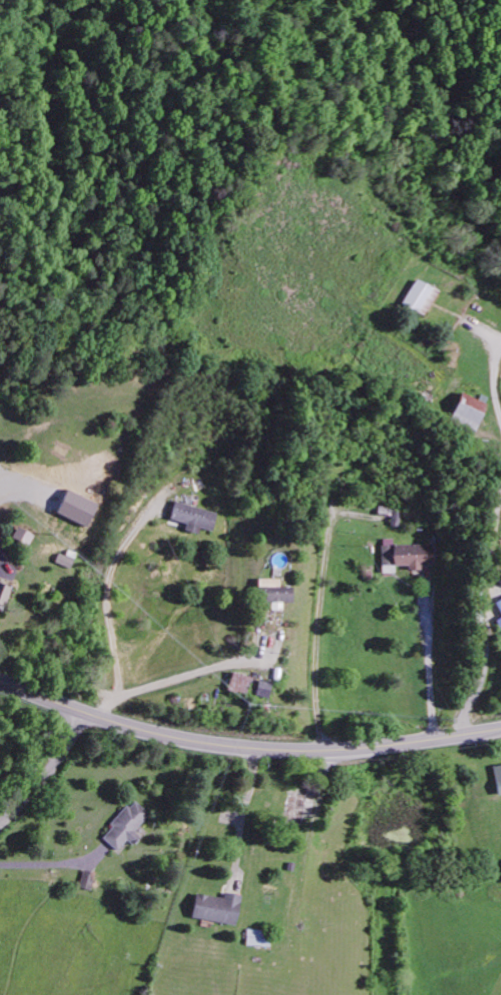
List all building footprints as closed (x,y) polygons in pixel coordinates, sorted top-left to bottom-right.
[(403,305),(420,312),(425,299),(432,302),(437,289),(413,279),(403,305)] [(475,431),(489,403),(464,391),(451,420),(475,431)] [(56,514),(85,526),(95,502),(65,490),(56,514)] [(217,513),(174,501),(169,519),(185,523),(183,529),(196,533),(198,526),(212,531),(217,513)] [(27,545),(33,533),(17,526),(11,538),(27,545)] [(433,544),(382,544),(382,566),(409,565),(409,570),(422,570),(422,565),(434,565),(433,544)] [(53,561),(67,568),(71,559),(56,553),(53,561)] [(279,579),(258,578),(257,601),(270,602),(270,609),(281,610),(282,602),(291,602),(292,587),(279,587),(279,579)] [(9,587),(0,585),(0,606),(5,607),(9,587)] [(244,694),(250,677),(233,671),(227,689),(244,694)] [(271,683),(258,680),(254,694),(267,698),(271,683)] [(314,798),(287,793),(283,822),(300,825),(301,815),(311,817),(314,798)] [(133,831),(149,814),(133,800),(100,836),(118,852),(136,834),(133,831)] [(242,895),(226,892),(224,898),(198,893),(193,917),(236,926),(242,895)] [(247,945),(268,946),(269,930),(248,929),(247,945)]
